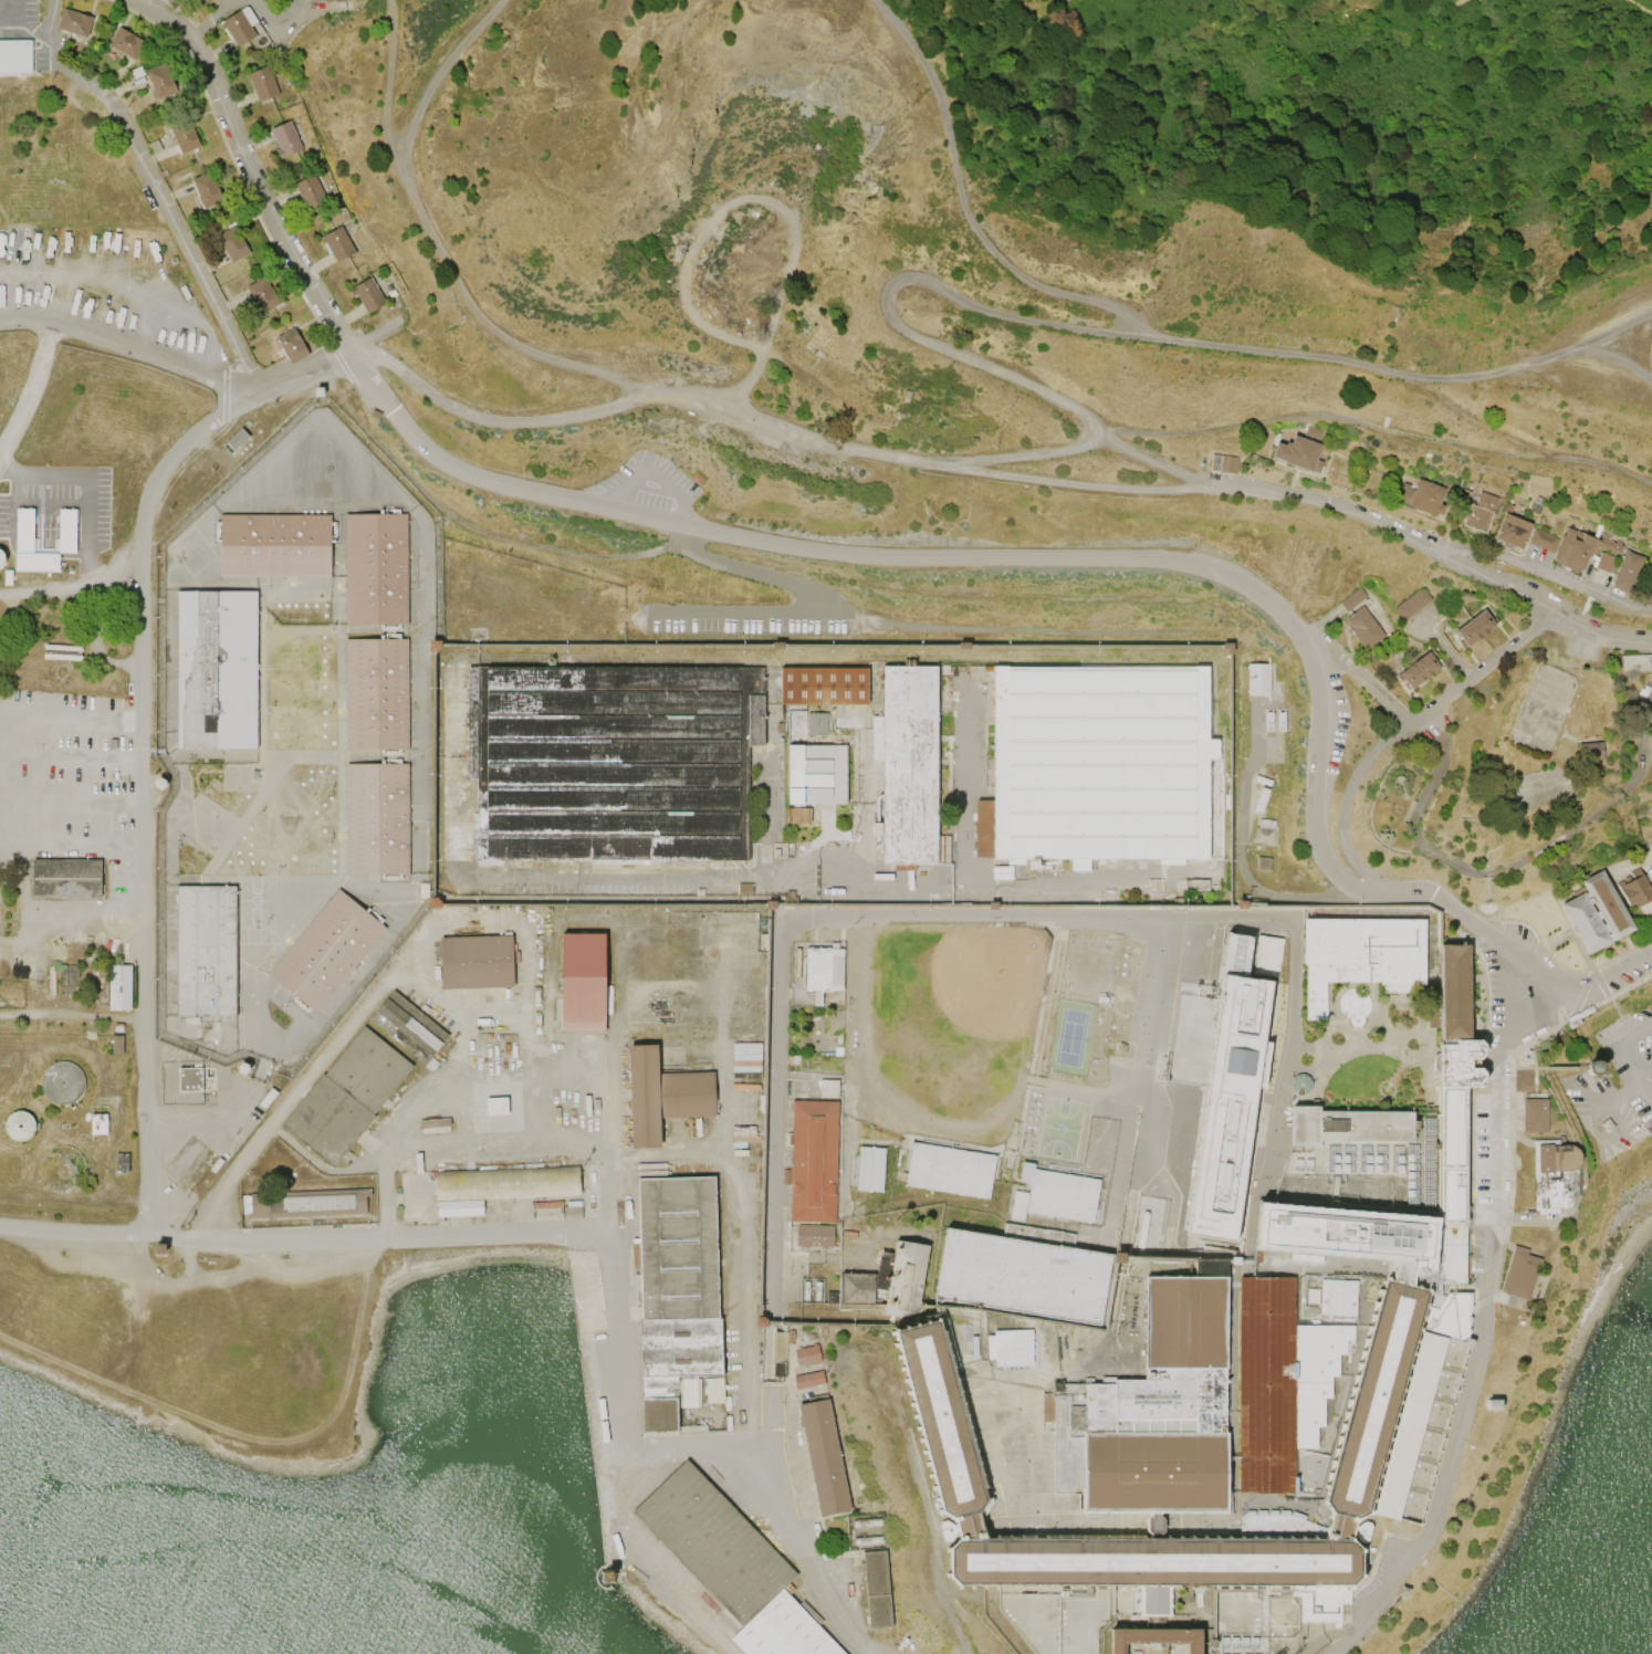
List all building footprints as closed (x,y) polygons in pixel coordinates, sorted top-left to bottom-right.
[(238,46),(226,28),(223,29),(220,23),(223,22),(222,20),(242,9),(247,6),(248,8),(249,7),(258,22),(251,25),(257,35),(238,46)] [(87,38),(57,28),(63,8),(93,17),(87,38)] [(136,61),(108,44),(119,27),(146,42),(136,61)] [(31,73),(30,40),(0,40),(0,73),(31,73)] [(158,100),(145,71),(165,62),(178,91),(158,100)] [(259,102),(251,80),(248,81),(245,74),(269,65),(280,95),(259,102)] [(188,117),(200,146),(180,154),(168,125),(188,117)] [(290,121),(302,148),(280,158),(276,150),(280,149),(270,128),(290,121)] [(203,208),(191,179),(211,170),(223,200),(203,208)] [(314,174),(327,201),(305,212),(302,206),(305,205),(294,184),(314,174)] [(218,237),(217,237),(234,226),(241,237),(251,252),(232,263),(218,237)] [(341,226),(346,234),(356,252),(337,263),(325,242),(323,243),(320,238),(325,234),(341,226)] [(262,314),(245,287),(264,276),(280,304),(262,314)] [(370,276),(386,303),(367,314),(356,294),(354,296),(349,289),(370,276)] [(291,365),(275,337),(294,327),(310,355),(291,365)] [(314,388),(314,397),(323,397),(323,388),(314,388)] [(911,391),(908,402),(902,400),(906,389),(911,391)] [(1276,441),(1285,444),(1286,441),(1290,443),(1294,435),(1301,438),(1306,425),(1322,430),(1318,443),(1320,444),(1315,459),(1321,461),(1317,473),(1311,471),(1310,472),(1284,462),(1284,461),(1271,457),(1276,441)] [(242,429),(223,446),(230,453),(249,437),(242,429)] [(1237,457),(1211,454),(1210,470),(1219,471),(1219,472),(1235,473),(1237,457)] [(1444,506),(1439,504),(1444,488),(1416,478),(1412,490),(1408,488),(1409,484),(1403,482),(1401,485),(1400,485),(1394,500),(1408,504),(1407,505),(1434,515),(1435,513),(1441,514),(1444,506)] [(1470,491),(1463,489),(1461,495),(1467,498),(1470,491)] [(1468,503),(1461,524),(1484,533),(1497,496),(1478,490),(1473,505),(1468,503)] [(1538,514),(1527,511),(1530,502),(1534,502),(1535,496),(1541,499),(1539,504),(1540,505),(1538,514)] [(1530,523),(1509,514),(1513,505),(1506,503),(1503,512),(1504,512),(1494,537),(1503,542),(1502,545),(1509,548),(1512,545),(1520,548),(1530,523)] [(14,571),(58,572),(58,553),(32,552),(33,508),(16,508),(14,571)] [(58,552),(75,552),(76,509),(59,508),(58,552)] [(219,576),(220,515),(328,516),(328,577),(219,576)] [(347,625),(407,625),(407,516),(347,516),(347,577),(347,625)] [(1597,545),(1619,554),(1622,545),(1620,544),(1621,542),(1616,540),(1614,542),(1611,541),(1612,537),(1601,532),(1599,540),(1567,526),(1564,535),(1561,534),(1551,561),(1578,573),(1580,569),(1581,569),(1587,556),(1589,557),(1590,554),(1593,555),(1597,545)] [(1534,527),(1559,537),(1552,552),(1528,542),(1534,527)] [(1624,551),(1643,557),(1629,594),(1610,587),(1624,551)] [(1600,552),(1614,557),(1609,574),(1593,567),(1600,552)] [(1392,607),(1402,620),(1431,599),(1421,586),(1392,607)] [(1338,601),(1345,611),(1366,596),(1359,587),(1338,601)] [(257,747),(179,747),(179,731),(179,592),(257,592),(257,608),(257,747)] [(1361,605),(1384,635),(1363,650),(1352,634),(1350,635),(1347,631),(1349,630),(1347,627),(1349,626),(1343,618),(1361,605)] [(1495,625),(1483,609),(1454,630),(1461,640),(1457,642),(1463,650),(1495,625)] [(346,752),(407,752),(407,641),(345,641),(346,752)] [(1223,642),(1223,649),(1227,649),(1227,653),(1233,653),(1233,642),(1223,642)] [(43,645),(42,659),(80,661),(81,658),(82,656),(81,656),(81,651),(82,651),(82,649),(81,649),(81,647),(43,645)] [(1395,676),(1400,681),(1403,679),(1405,682),(1402,684),(1405,689),(1409,688),(1411,689),(1440,667),(1439,666),(1441,663),(1439,659),(1435,661),(1432,657),(1435,655),(1431,648),(1395,676)] [(1620,656),(1649,655),(1650,670),(1621,671),(1620,656)] [(1247,663),(1268,663),(1268,695),(1247,695),(1247,663)] [(475,860),(747,860),(747,747),(765,747),(765,666),(463,666),(463,781),(475,781),(475,860)] [(882,668),(939,668),(938,866),(881,866),(882,668)] [(979,857),(979,804),(992,804),(993,668),(1198,670),(1195,859),(979,857)] [(781,704),(781,669),(869,669),(869,705),(781,704)] [(1264,712),(1272,712),(1273,731),(1264,731),(1264,712)] [(1276,712),(1285,712),(1285,731),(1277,731),(1276,712)] [(807,713),(807,735),(827,735),(827,713),(807,713)] [(1577,743),(1601,741),(1602,760),(1578,762),(1577,743)] [(788,745),(847,745),(847,804),(788,805),(788,745)] [(347,873),(407,873),(407,764),(346,765),(347,873)] [(1271,779),(1268,786),(1253,781),(1255,775),(1271,779)] [(155,782),(155,787),(159,789),(164,788),(164,782),(159,778),(155,782)] [(1261,786),(1268,789),(1261,813),(1253,809),(1261,786)] [(787,808),(787,823),(811,823),(811,808),(787,808)] [(1257,827),(1254,827),(1253,842),(1272,844),(1274,820),(1258,818),(1257,827)] [(1256,857),(1255,869),(1268,870),(1269,858),(1256,857)] [(32,859),(32,897),(101,897),(101,859),(32,859)] [(1650,888),(1651,886),(1651,898),(1634,908),(1632,904),(1629,907),(1616,883),(1621,880),(1623,883),(1632,878),(1629,871),(1638,867),(1650,888)] [(1582,886),(1579,881),(1601,869),(1633,929),(1587,954),(1560,904),(1573,897),(1571,892),(1582,886)] [(1183,879),(1207,879),(1207,891),(1183,891),(1183,879)] [(738,883),(738,896),(752,894),(752,883),(738,883)] [(175,888),(231,887),(232,1016),(177,1016),(175,888)] [(266,974),(314,1015),(385,931),(337,891),(266,974)] [(766,901),(776,902),(776,910),(766,910),(766,901)] [(1426,920),(1305,920),(1305,1022),(1326,1022),(1326,982),(1384,982),(1384,994),(1425,994),(1426,920)] [(1280,938),(1228,931),(1185,1236),(1237,1243),(1280,938)] [(561,1030),(603,1030),(602,934),(560,934),(561,1030)] [(442,991),(515,987),(513,935),(440,938),(442,991)] [(1472,946),(1441,946),(1441,1046),(1457,1046),(1457,1040),(1472,1040),(1472,946)] [(843,950),(806,950),(805,994),(813,994),(813,1008),(823,1008),(823,993),(843,994),(843,950)] [(132,965),(109,964),(108,1009),(130,1011),(132,965)] [(393,992),(369,1022),(425,1067),(449,1037),(393,992)] [(1566,1018),(1590,1005),(1593,1011),(1578,1018),(1581,1023),(1569,1029),(1566,1023),(1568,1022),(1566,1018)] [(1438,1008),(1428,1007),(1427,1027),(1438,1028),(1438,1008)] [(333,1166),(282,1124),(322,1075),(325,1077),(364,1029),(412,1068),(333,1166)] [(113,1035),(123,1035),(123,1054),(112,1054),(113,1035)] [(1118,1054),(1120,1040),(1127,1045),(1126,1054),(1118,1054)] [(1472,1040),(1482,1040),(1486,1045),(1486,1055),(1482,1059),(1472,1059),(1472,1069),(1483,1069),(1486,1074),(1487,1084),(1481,1088),(1463,1088),(1464,1285),(1441,1285),(1441,1218),(1441,1046),(1457,1046),(1457,1040),(1472,1040)] [(634,1147),(662,1145),(661,1117),(718,1116),(717,1070),(660,1072),(659,1043),(630,1044),(634,1147)] [(1586,1071),(1589,1075),(1598,1075),(1601,1071),(1601,1065),(1599,1060),(1588,1060),(1586,1064),(1586,1067),(1586,1071)] [(45,1069),(50,1065),(56,1061),(63,1061),(70,1062),(75,1065),(81,1070),(83,1076),(84,1082),(83,1089),(81,1096),(76,1100),(71,1103),(64,1105),(59,1105),(52,1102),(46,1098),(43,1093),(41,1087),(41,1081),(42,1075),(45,1069)] [(178,1068),(179,1091),(202,1090),(201,1068),(178,1068)] [(819,1098),(837,1098),(838,1080),(820,1079),(819,1098)] [(484,1099),(485,1117),(508,1116),(506,1098),(484,1099)] [(837,1222),(793,1221),(795,1100),(840,1100),(837,1222)] [(1527,1101),(1549,1101),(1549,1134),(1528,1134),(1527,1101)] [(1292,1106),(1292,1148),(1319,1148),(1319,1142),(1413,1143),(1413,1113),(1321,1112),(1321,1106),(1292,1106)] [(8,1116),(12,1112),(17,1111),(21,1110),(27,1112),(30,1114),(33,1119),(34,1123),(34,1129),(33,1133),(30,1138),(25,1140),(21,1141),(17,1141),(12,1140),(9,1137),(6,1133),(4,1129),(4,1124),(6,1120),(8,1116)] [(91,1113),(107,1113),(106,1133),(91,1133),(91,1113)] [(1559,1141),(1533,1142),(1535,1212),(1571,1212),(1576,1198),(1580,1198),(1580,1193),(1583,1193),(1586,1190),(1587,1186),(1586,1176),(1583,1154),(1580,1151),(1576,1148),(1570,1145),(1566,1145),(1559,1145),(1559,1141)] [(903,1184),(910,1142),(995,1155),(989,1197),(903,1184)] [(880,1192),(857,1190),(860,1148),(883,1149),(880,1192)] [(115,1153),(128,1153),(128,1173),(115,1173),(115,1153)] [(1033,1171),(1034,1165),(1022,1163),(1018,1183),(1031,1185),(1033,1171)] [(578,1169),(579,1198),(435,1203),(435,1173),(578,1169)] [(1033,1171),(1031,1185),(1029,1194),(1026,1215),(1094,1226),(1101,1182),(1033,1171)] [(717,1175),(634,1177),(642,1435),(678,1434),(677,1409),(700,1409),(699,1379),(704,1378),(705,1406),(724,1406),(717,1175)] [(250,1195),(372,1190),(372,1197),(366,1197),(367,1215),(248,1221),(248,1215),(250,1215),(250,1195)] [(1014,1192),(1010,1221),(1025,1223),(1026,1215),(1029,1194),(1014,1192)] [(1261,1202),(1256,1250),(1395,1260),(1393,1283),(1414,1288),(1415,1277),(1422,1278),(1423,1271),(1435,1274),(1441,1218),(1261,1202)] [(796,1225),(796,1247),(834,1248),(834,1226),(796,1225)] [(932,1300),(944,1227),(1113,1256),(1101,1328),(993,1310),(932,1300)] [(930,1247),(896,1242),(893,1255),(887,1290),(883,1316),(917,1321),(930,1247)] [(157,1243),(157,1254),(166,1254),(166,1244),(157,1243)] [(1501,1290),(1514,1246),(1529,1252),(1528,1257),(1543,1262),(1529,1304),(1505,1296),(1506,1291),(1501,1290)] [(893,1255),(879,1253),(875,1275),(841,1274),(840,1304),(874,1306),(874,1289),(887,1290),(893,1255)] [(1227,1259),(1125,1257),(1125,1279),(1144,1279),(1144,1276),(1226,1277),(1227,1259)] [(1240,1278),(1237,1496),(1294,1497),(1294,1449),(1317,1451),(1317,1428),(1325,1428),(1325,1401),(1332,1401),(1332,1379),(1340,1379),(1340,1357),(1348,1357),(1348,1343),(1356,1343),(1356,1326),(1295,1325),(1295,1278),(1240,1278)] [(1227,1279),(1146,1279),(1147,1382),(1053,1383),(1053,1391),(1053,1393),(1041,1393),(1042,1424),(1053,1424),(1054,1496),(1085,1496),(1085,1515),(1228,1514),(1227,1279)] [(949,1574),(950,1552),(963,1538),(958,1520),(942,1512),(896,1332),(951,1317),(964,1367),(968,1378),(996,1489),(990,1509),(996,1536),(1326,1537),(1332,1515),(1325,1500),(1386,1280),(1393,1283),(1414,1288),(1429,1292),(1418,1331),(1447,1339),(1400,1520),(1374,1515),(1359,1521),(1353,1537),(1361,1549),(1362,1573),(1352,1587),(1351,1587),(1292,1587),(1261,1587),(1115,1587),(1109,1587),(1058,1587),(997,1587),(982,1587),(962,1587),(949,1574)] [(1358,1283),(1321,1280),(1320,1290),(1307,1290),(1306,1306),(1320,1306),(1319,1317),(1356,1319),(1358,1283)] [(1429,1307),(1436,1309),(1446,1292),(1468,1292),(1468,1294),(1471,1294),(1471,1306),(1471,1307),(1468,1317),(1471,1318),(1468,1329),(1470,1330),(1467,1338),(1465,1339),(1464,1339),(1464,1343),(1422,1331),(1429,1307)] [(1032,1331),(994,1332),(994,1337),(986,1337),(986,1360),(995,1360),(995,1369),(1033,1368),(1032,1331)] [(794,1350),(798,1369),(822,1363),(817,1346),(794,1350)] [(793,1376),(796,1391),(825,1385),(823,1371),(793,1376)] [(1328,1398),(1320,1433),(1329,1436),(1328,1440),(1341,1443),(1350,1404),(1341,1402),(1343,1393),(1333,1391),(1331,1399),(1328,1398)] [(797,1405),(822,1519),(851,1514),(827,1399),(797,1405)] [(782,1591),(843,1653),(743,1653),(730,1641),(742,1629),(630,1514),(687,1461),(798,1576),(782,1591)] [(862,1553),(869,1630),(892,1629),(886,1551),(862,1553)] [(1292,1587),(1292,1595),(1292,1599),(1300,1598),(1300,1623),(1306,1623),(1320,1623),(1342,1623),(1341,1606),(1351,1606),(1351,1587),(1292,1587)] [(1202,1630),(1202,1653),(1188,1653),(1188,1647),(1167,1647),(1167,1653),(1145,1653),(1144,1646),(1126,1646),(1126,1653),(1110,1653),(1110,1630),(1202,1630)]
